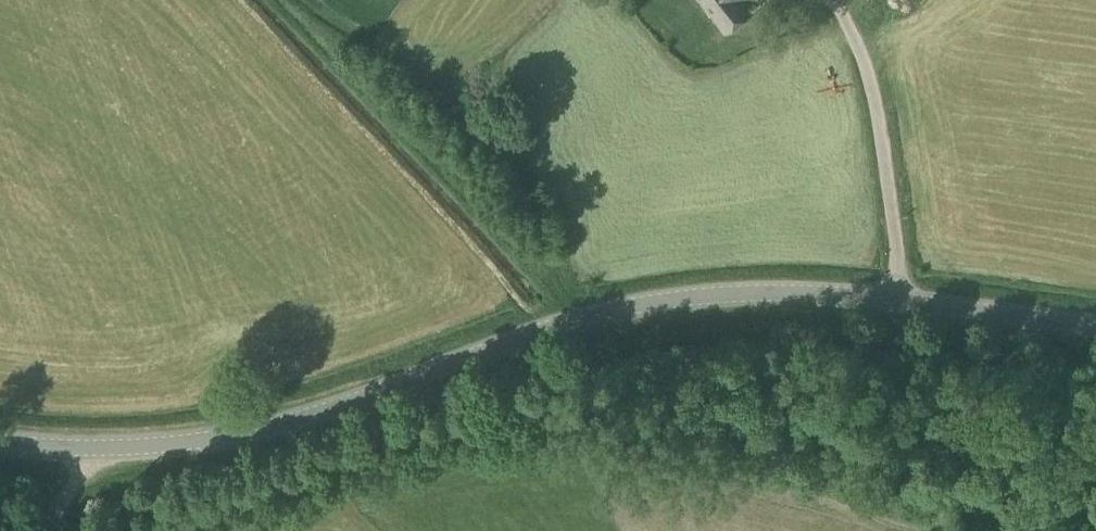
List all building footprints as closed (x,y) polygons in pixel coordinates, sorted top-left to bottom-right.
[(749,10),(746,6),(754,0),(704,0),(726,29),(749,10)]
